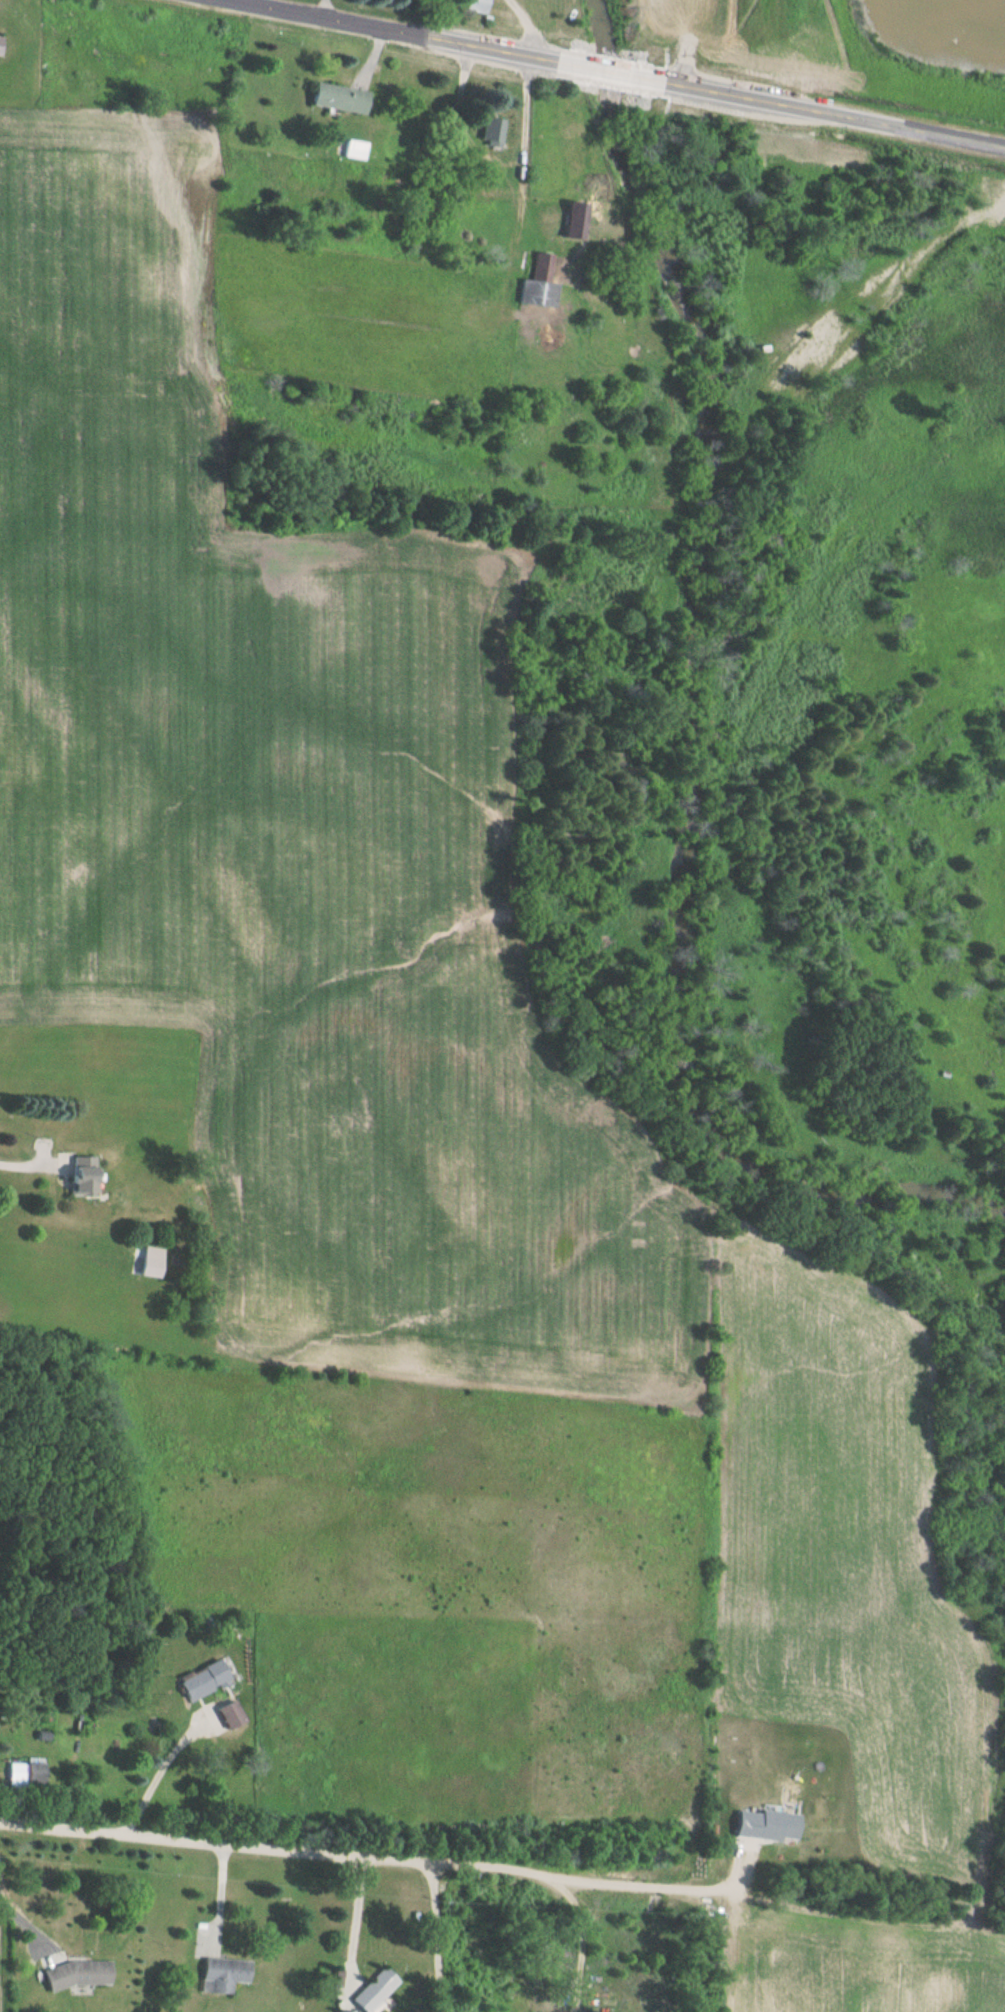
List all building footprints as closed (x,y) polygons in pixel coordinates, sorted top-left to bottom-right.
[(455,11),(477,14),(479,0),(457,0),(455,11)] [(360,114),(364,91),(309,83),(305,106),(360,114)] [(482,147),(496,147),(496,119),(482,119),(482,147)] [(364,160),(365,142),(342,140),(341,158),(364,160)] [(561,223),(566,240),(580,236),(575,220),(561,223)] [(518,279),(514,304),(553,309),(556,284),(548,283),(551,255),(535,253),(531,281),(518,279)] [(62,1196),(89,1196),(89,1158),(62,1158),(62,1196)] [(135,1277),(155,1277),(155,1259),(135,1259),(135,1277)] [(170,1677),(181,1702),(221,1685),(211,1661),(170,1677)] [(210,1708),(221,1730),(239,1721),(228,1699),(210,1708)] [(39,1783),(38,1762),(7,1762),(8,1784),(39,1783)] [(200,1994),(231,1995),(231,1983),(246,1984),(247,1960),(202,1959),(200,1994)] [(43,1963),(43,1987),(106,1987),(106,1963),(43,1963)] [(372,2008),(396,1984),(380,1968),(348,2000),(359,2011),(357,2011),(373,2011),(372,2008)]
